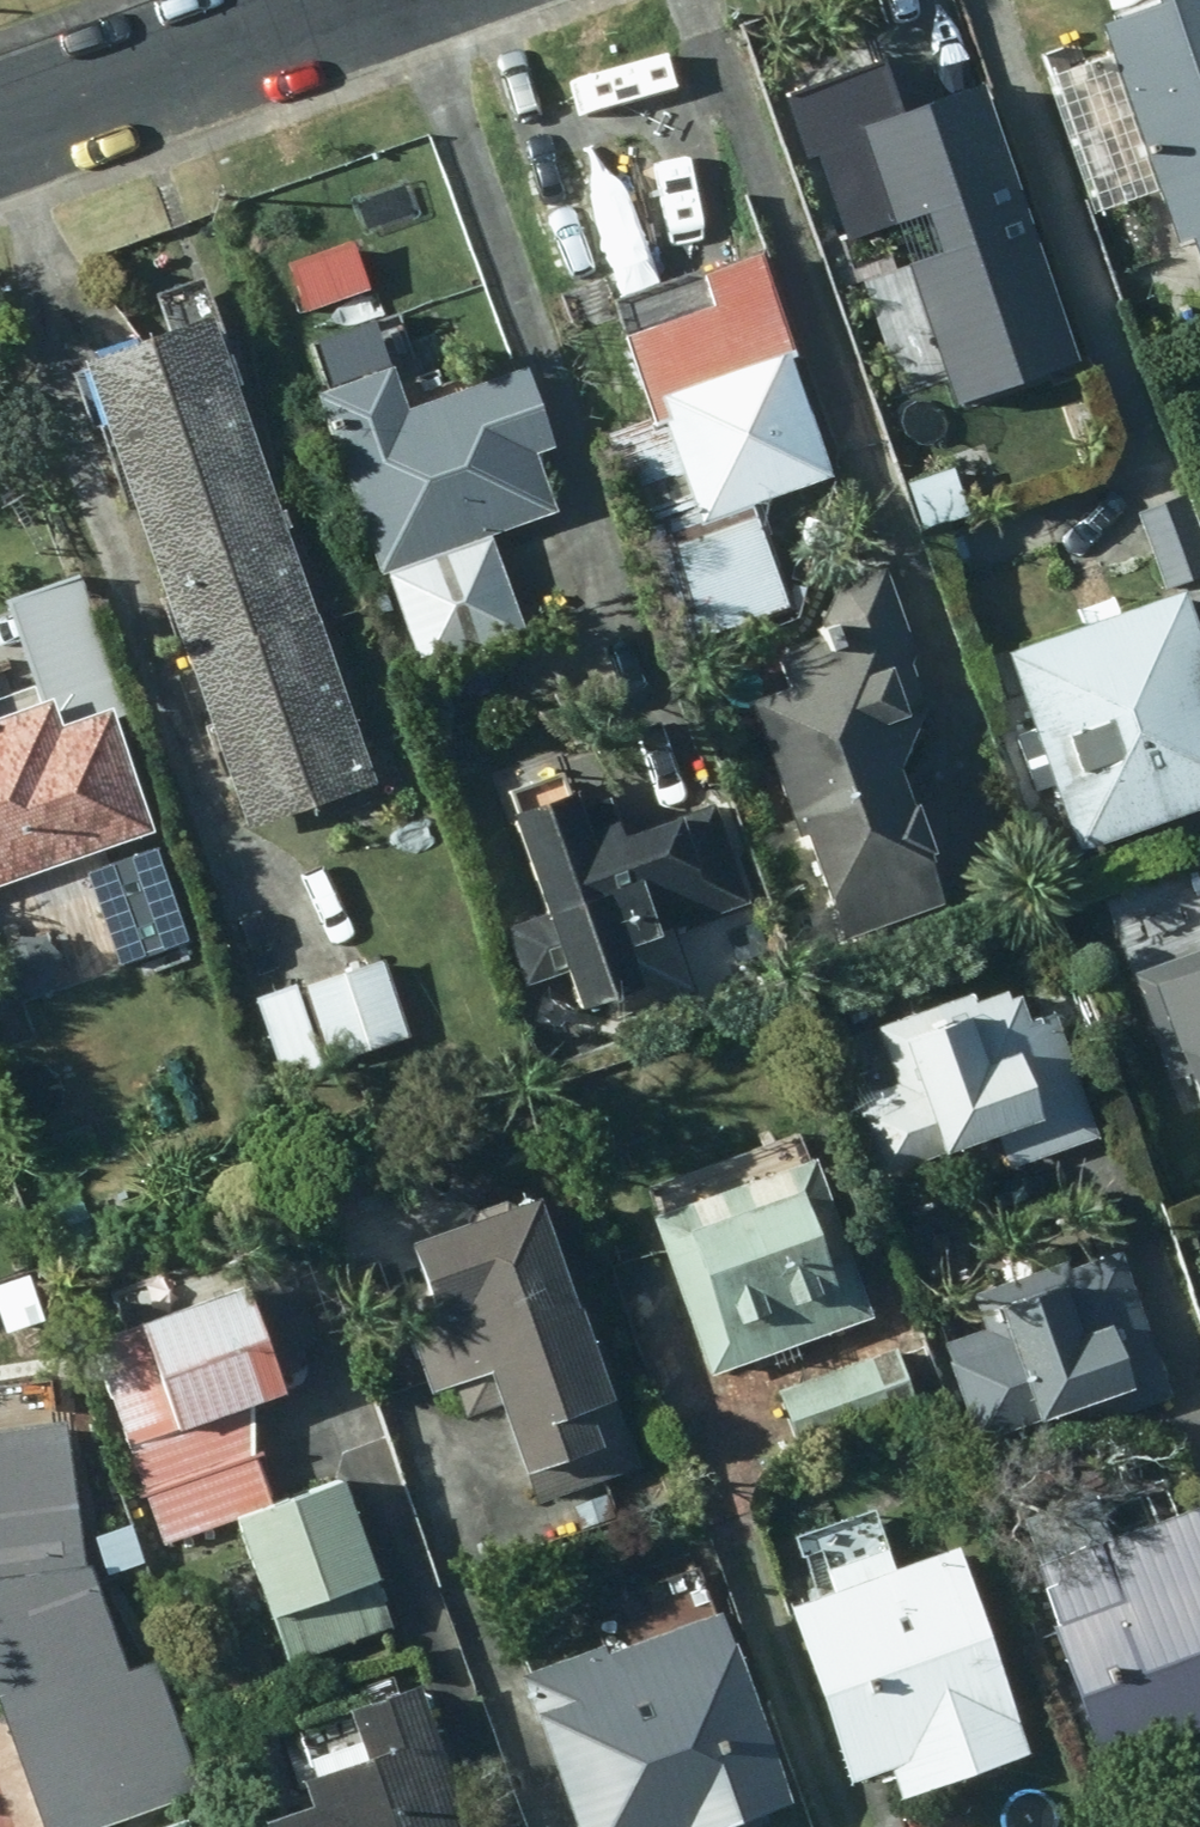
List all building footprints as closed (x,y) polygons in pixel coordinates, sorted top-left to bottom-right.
[(1119,16),(1109,19),(1120,51),(1054,73),(1101,210),(1164,188),(1173,213),(1191,207),(1199,233),(1199,0),(1113,0),(1119,16)] [(932,255),(866,277),(928,467),(1005,442),(984,376),(1076,346),(1058,296),(1039,303),(1000,182),(980,188),(959,122),(907,139),(929,207),(917,210),(932,255)] [(367,298),(350,247),(272,274),(289,325),(367,298)] [(661,416),(613,433),(689,645),(795,608),(757,503),(834,474),(792,357),(802,353),(766,250),(708,270),(706,265),(618,297),(661,416)] [(92,356),(132,476),(261,437),(240,376),(206,275),(164,290),(176,326),(92,356)] [(402,310),(311,342),(384,572),(392,570),(423,672),(529,637),(496,535),(560,513),(541,451),(560,446),(534,364),(456,389),(453,380),(444,382),(440,370),(422,374),(402,310)] [(322,615),(261,437),(132,476),(193,658),(322,615)] [(1142,508),(1171,590),(1199,580),(1199,519),(1191,492),(1142,508)] [(796,684),(757,699),(807,835),(816,832),(855,937),(950,901),(935,860),(946,857),(926,802),(922,803),(908,766),(931,701),(916,660),(912,649),(919,646),(889,567),(839,586),(817,639),(782,650),(796,684)] [(63,692),(72,718),(124,700),(84,584),(16,607),(47,697),(63,692)] [(1191,589),(1014,651),(1041,724),(1020,733),(1040,790),(1060,783),(1085,853),(1199,811),(1199,615),(1191,589)] [(380,784),(322,615),(193,658),(251,828),(380,784)] [(7,916),(46,904),(41,890),(114,866),(107,847),(158,830),(118,707),(69,722),(60,695),(44,700),(39,684),(0,698),(0,894),(7,916)] [(567,774),(516,791),(555,910),(511,925),(530,984),(574,970),(588,1008),(654,986),(640,943),(753,905),(718,801),(627,832),(615,794),(589,803),(583,788),(572,792),(567,774)] [(193,948),(159,852),(113,868),(130,915),(143,911),(160,960),(193,948)] [(1138,970),(1177,1079),(1196,1072),(1199,1084),(1199,949),(1138,970)] [(385,958),(306,985),(332,1062),(409,1036),(385,958)] [(296,983),(258,996),(285,1080),(323,1068),(296,983)] [(1101,1136),(1057,1011),(1036,1020),(1024,986),(981,1001),(978,992),(886,1024),(907,1083),(875,1095),(902,1177),(1010,1140),(1018,1165),(1101,1136)] [(820,1157),(656,1215),(716,1375),(877,1316),(820,1157)] [(643,1466),(549,1197),(420,1238),(437,1290),(409,1300),(440,1389),(460,1383),(472,1416),(511,1403),(544,1501),(643,1466)] [(1178,1396),(1126,1252),(1075,1267),(1071,1256),(977,1290),(992,1331),(949,1346),(982,1442),(1086,1405),(1092,1426),(1178,1396)] [(168,1541),(240,1516),(274,1504),(256,1455),(259,1404),(293,1392),(255,1284),(97,1338),(168,1541)] [(903,1350),(783,1389),(803,1453),(922,1411),(903,1350)] [(48,1826),(106,1826),(206,1794),(160,1657),(131,1667),(95,1562),(89,1563),(72,1420),(0,1429),(0,1693),(48,1826)] [(343,1481),(274,1504),(240,1516),(255,1561),(225,1571),(243,1625),(277,1613),(293,1663),(393,1629),(343,1481)] [(1107,1767),(1199,1732),(1199,1511),(1199,1508),(1117,1538),(1101,1496),(1024,1524),(1107,1767)] [(1035,1753),(966,1543),(900,1568),(880,1509),(799,1536),(807,1559),(825,1552),(837,1592),(799,1605),(857,1781),(897,1768),(906,1796),(1035,1753)] [(530,1673),(584,1826),(736,1826),(801,1803),(732,1609),(611,1651),(609,1646),(530,1673)] [(426,1684),(302,1726),(319,1777),(310,1780),(318,1803),(270,1820),(273,1826),(475,1826),(426,1684)] [(190,1817),(161,1826),(194,1826),(190,1817)]
